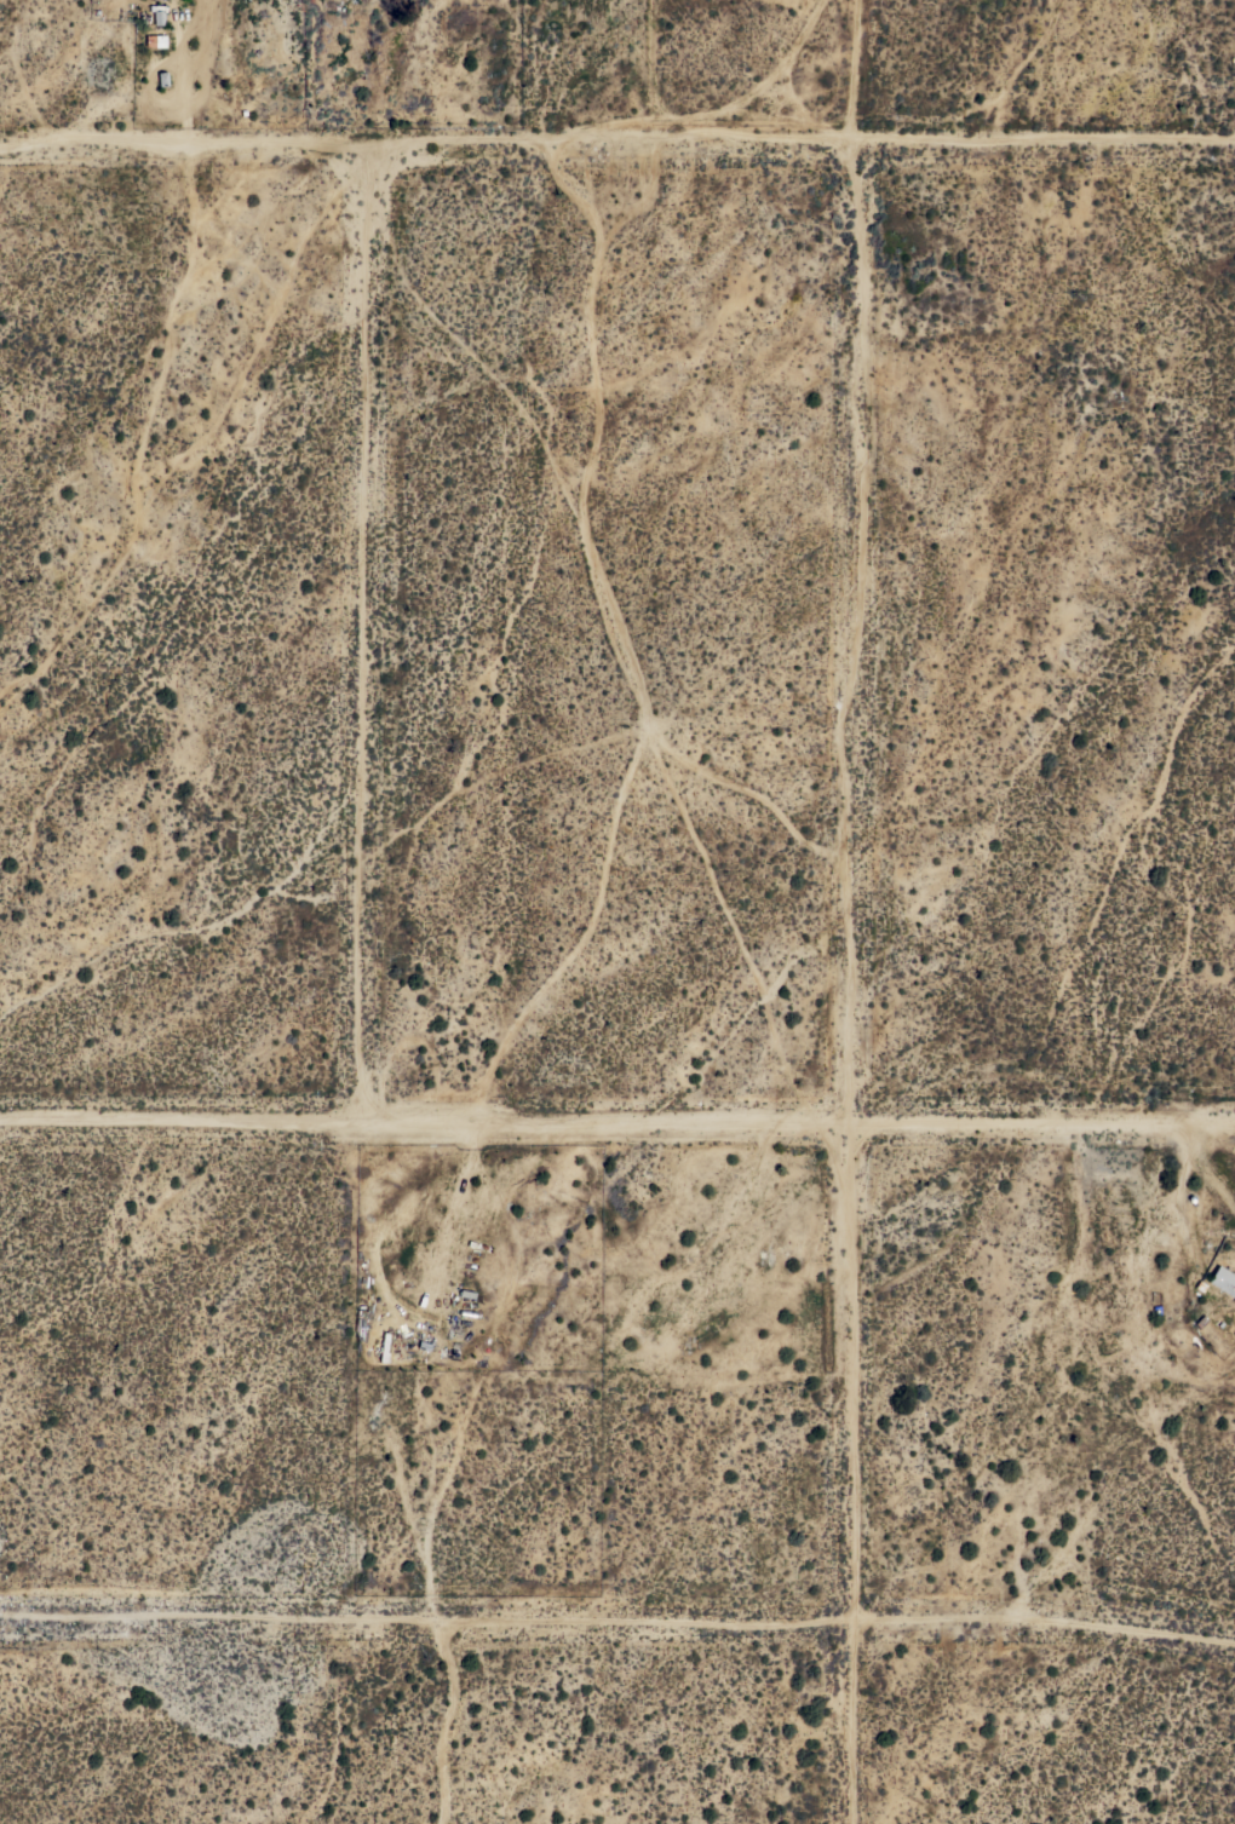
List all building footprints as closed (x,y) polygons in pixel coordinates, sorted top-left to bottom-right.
[(149,11),(149,5),(165,5),(165,11),(162,11),(163,24),(153,24),(153,11),(149,11)] [(165,35),(165,47),(144,47),(144,35),(165,35)] [(1217,1265),(1234,1276),(1234,1300),(1206,1282),(1217,1265)]
